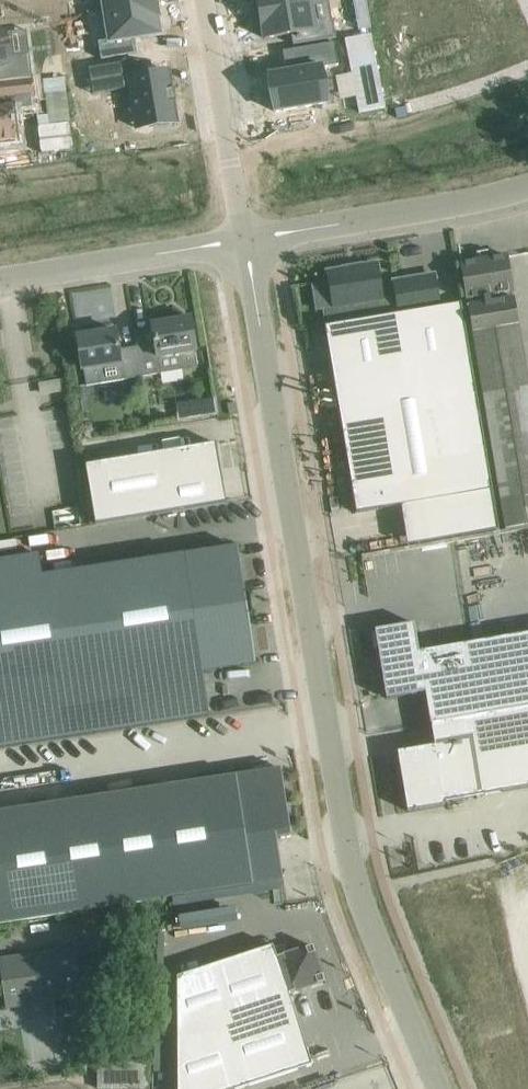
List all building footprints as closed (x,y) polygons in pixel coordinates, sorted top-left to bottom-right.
[(104,10),(156,1),(156,0),(103,0),(104,10)] [(259,13),(311,4),(310,0),(257,0),(259,13)] [(109,40),(98,42),(101,59),(137,53),(135,39),(159,34),(157,18),(159,18),(156,1),(104,10),(109,40)] [(311,4),(259,13),(261,27),(262,27),(264,38),(291,34),(293,45),(336,38),(333,20),(314,23),(311,4)] [(0,33),(0,81),(31,78),(28,53),(7,56),(4,32),(0,33)] [(286,72),(269,75),(275,112),(327,103),(321,68),(338,65),(335,42),(283,51),(286,72)] [(139,60),(88,68),(92,94),(130,87),(137,129),(176,122),(167,71),(142,75),(139,60)] [(16,139),(13,108),(30,106),(29,96),(34,96),(32,79),(0,82),(0,141),(16,139)] [(461,263),(467,300),(467,299),(472,330),(505,529),(527,525),(527,391),(517,322),(512,292),(506,255),(464,262),(461,263)] [(333,308),(327,309),(329,325),(386,316),(386,315),(382,294),(377,264),(327,272),(329,282),(333,308)] [(435,275),(393,282),(395,292),(399,313),(440,307),(435,275)] [(329,325),(324,326),(328,349),(335,389),(471,366),(461,303),(440,307),(399,313),(386,315),(386,316),(329,325)] [(152,329),(134,332),(137,346),(142,377),(198,367),(195,351),(196,351),(190,317),(151,324),(152,329)] [(116,330),(77,336),(85,386),(142,377),(137,346),(119,349),(116,330)] [(471,366),(335,389),(356,513),(401,506),(492,490),(471,366)] [(215,398),(199,400),(202,417),(217,414),(215,398)] [(217,443),(85,465),(95,525),(227,503),(217,443)] [(0,560),(0,747),(209,715),(203,671),(256,663),(238,546),(42,576),(39,554),(0,560)] [(375,630),(387,699),(425,692),(430,724),(504,711),(527,707),(527,633),(419,651),(414,623),(375,630)] [(397,751),(407,811),(445,805),(444,802),(527,788),(527,707),(504,711),(430,724),(434,745),(397,751)] [(284,880),(277,837),(290,835),(291,835),(290,831),(289,831),(280,773),(282,773),(281,768),(280,768),(236,775),(0,811),(0,924),(284,880)] [(147,905),(112,911),(120,963),(147,959),(151,958),(147,934),(151,933),(150,924),(149,917),(147,905)] [(177,977),(178,1043),(216,1030),(235,1088),(237,1088),(312,1064),(289,993),(324,981),(312,946),(277,957),(273,945),(215,964),(177,977)] [(0,959),(0,963),(7,1007),(53,1001),(55,1018),(88,1013),(91,961),(77,962),(75,948),(0,959)] [(97,1061),(98,1088),(148,1088),(148,1061),(97,1061)]
